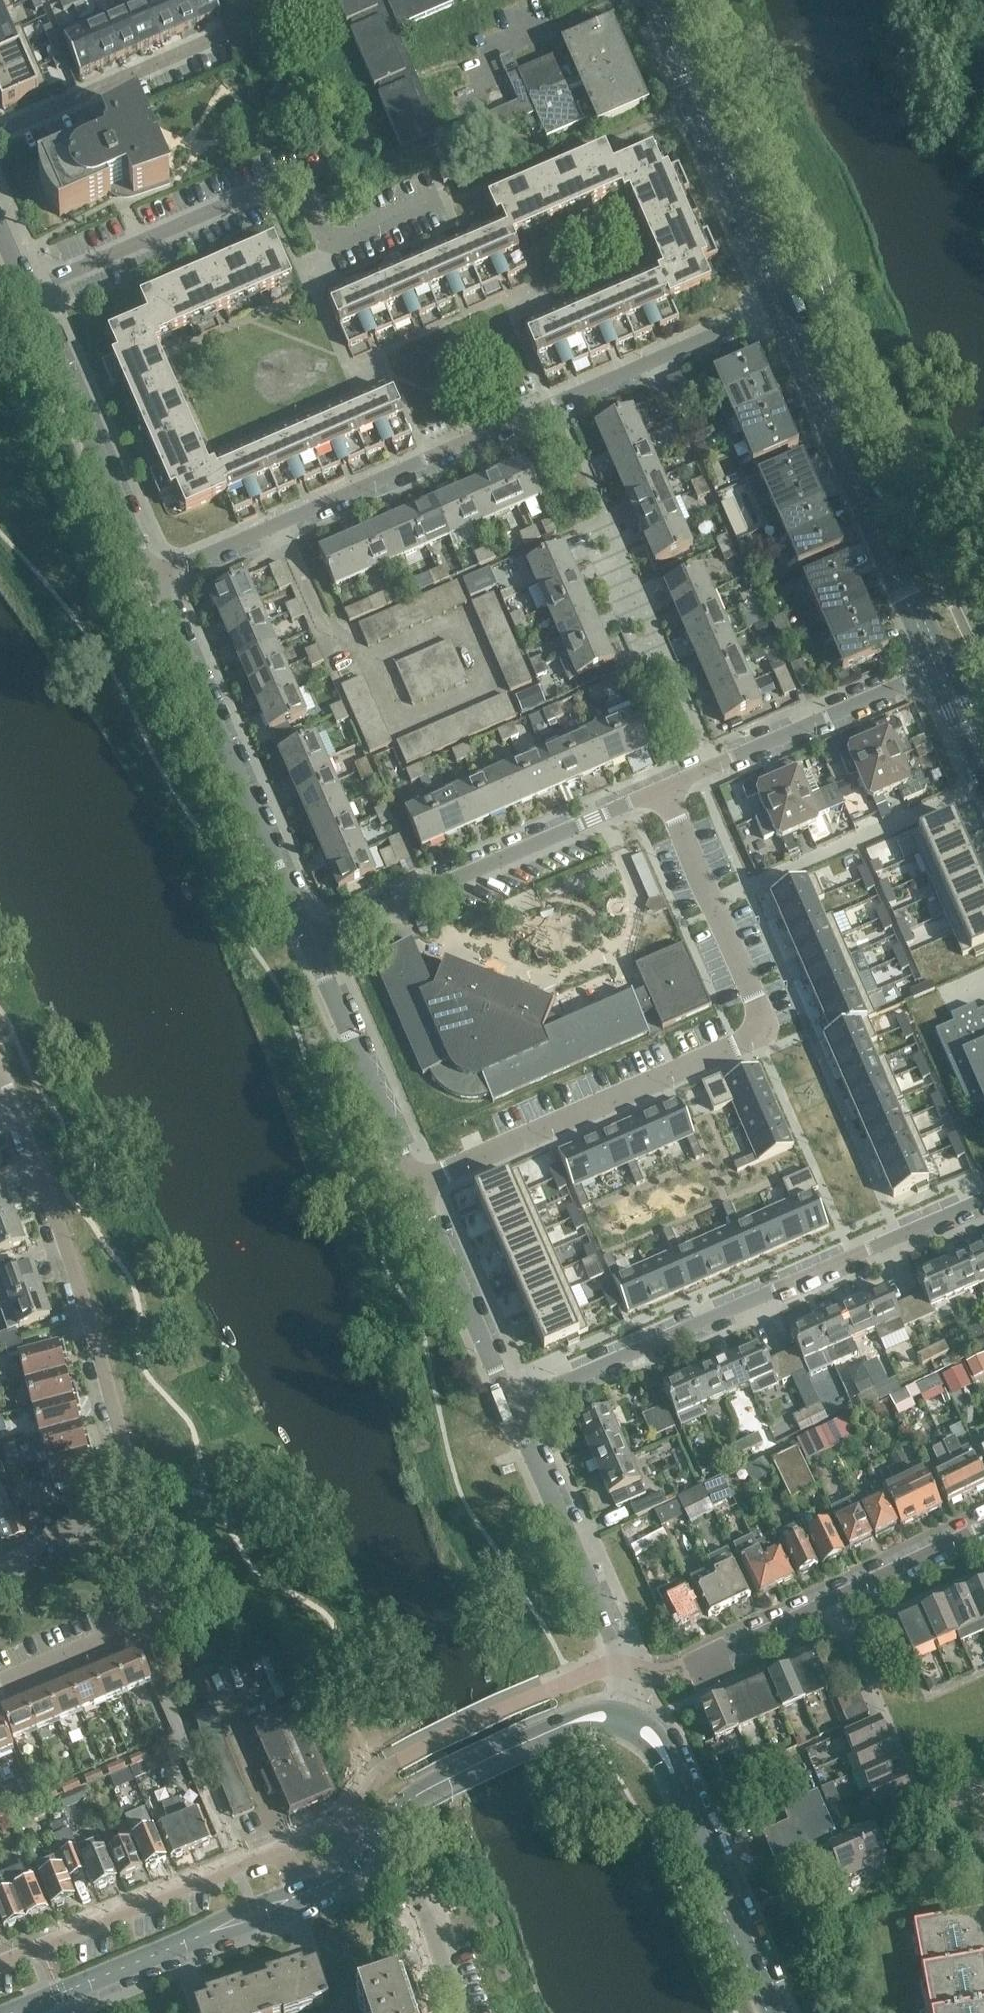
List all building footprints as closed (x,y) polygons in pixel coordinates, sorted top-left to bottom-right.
[(74,3),(78,10),(89,6),(86,0),(81,0),(76,2),(74,3)] [(168,7),(184,43),(204,34),(189,0),(185,0),(168,7)] [(204,34),(224,26),(212,0),(189,0),(204,34)] [(519,72),(512,56),(501,60),(519,102),(442,136),(396,30),(399,29),(399,30),(400,29),(453,6),(454,6),(452,2),(456,0),(337,0),(347,23),(351,22),(355,31),(351,33),(351,34),(352,33),(375,86),(374,86),(374,87),(378,86),(382,94),(378,96),(379,97),(402,150),(402,151),(406,149),(410,159),(444,145),(447,152),(448,153),(536,114),(518,73),(519,72)] [(74,3),(63,8),(67,15),(78,10),(74,3)] [(41,4),(34,8),(39,19),(46,15),(41,4)] [(168,7),(149,16),(164,51),(184,43),(168,7)] [(149,16),(129,25),(144,60),(164,51),(149,16)] [(0,21),(0,46),(14,40),(5,19),(0,21)] [(129,25),(109,33),(125,69),(144,60),(129,25)] [(609,26),(610,26),(609,25),(562,46),(565,52),(594,119),(597,125),(644,105),(643,103),(643,104),(609,26)] [(54,33),(47,36),(51,47),(59,44),(54,33)] [(109,33),(89,42),(105,77),(125,69),(109,33)] [(0,46),(0,70),(22,60),(14,40),(0,46)] [(89,42),(69,51),(85,86),(105,77),(89,42)] [(59,44),(51,47),(56,58),(63,55),(59,44)] [(594,119),(565,52),(519,72),(518,73),(536,114),(547,139),(548,139),(548,138),(594,119)] [(0,70),(0,93),(31,80),(22,60),(0,70)] [(67,64),(56,69),(60,76),(71,71),(67,64)] [(0,93),(0,107),(4,115),(40,99),(31,80),(0,93)] [(64,213),(59,215),(60,216),(111,194),(109,189),(123,183),(123,184),(129,182),(134,194),(133,194),(134,195),(170,183),(162,164),(160,154),(156,145),(152,136),(146,128),(138,109),(104,127),(105,129),(106,128),(111,140),(105,143),(108,149),(94,155),(90,145),(39,168),(39,169),(44,167),(64,213)] [(611,168),(621,191),(622,191),(624,196),(630,194),(637,211),(678,194),(689,189),(679,165),(662,172),(653,150),(611,168)] [(601,200),(621,191),(611,168),(604,151),(588,157),(593,167),(594,167),(595,170),(593,171),(596,176),(592,177),(601,200)] [(560,169),(578,210),(601,200),(592,177),(596,176),(593,171),(595,170),(594,167),(593,167),(588,157),(560,169)] [(438,169),(444,184),(455,179),(449,165),(438,169)] [(534,229),(578,210),(560,169),(516,188),(534,229)] [(513,238),(534,229),(516,188),(489,200),(500,227),(507,224),(513,238)] [(678,194),(637,211),(656,254),(696,236),(678,194)] [(462,244),(482,290),(527,270),(513,238),(507,224),(500,227),(485,234),(480,224),(470,229),(474,238),(462,244)] [(707,231),(696,236),(656,254),(663,272),(659,274),(671,301),(711,284),(701,262),(718,255),(707,231)] [(418,263),(437,309),(482,290),(462,244),(450,249),(446,239),(425,248),(429,258),(418,263)] [(292,282),(275,241),(229,261),(247,301),(292,282)] [(374,282),(393,328),(437,309),(418,263),(406,268),(402,258),(381,267),(385,277),(374,282)] [(229,261),(186,279),(204,320),(247,301),(229,261)] [(679,319),(671,301),(659,274),(647,279),(643,270),(622,278),(626,288),(614,293),(634,339),(679,319)] [(329,301),(349,347),(393,328),(374,282),(362,287),(358,278),(337,287),(341,296),(329,301)] [(186,279),(141,299),(149,317),(158,340),(159,339),(171,334),(171,335),(172,335),(172,334),(204,320),(186,279)] [(570,312),(590,358),(634,339),(614,293),(603,298),(598,289),(578,298),(582,307),(570,312)] [(525,332),(545,378),(590,358),(570,312),(559,317),(554,308),(534,317),(538,326),(525,332)] [(102,363),(113,387),(123,383),(164,365),(156,347),(162,344),(159,339),(158,340),(149,317),(109,334),(119,356),(102,363)] [(723,397),(769,377),(768,377),(766,378),(757,356),(759,355),(758,354),(703,378),(708,389),(720,384),(726,396),(723,397)] [(164,365),(123,383),(142,426),(183,408),(164,365)] [(678,375),(667,380),(672,392),(683,387),(678,375)] [(733,419),(733,420),(778,400),(776,401),(766,379),(769,378),(769,377),(723,397),(724,398),(726,397),(735,418),(733,419)] [(411,436),(391,390),(379,395),(375,386),(354,395),(358,404),(346,409),(366,455),(411,436)] [(672,392),(682,415),(693,410),(683,387),(672,392)] [(677,418),(666,394),(655,399),(665,423),(677,418)] [(743,442),(743,443),(788,423),(788,422),(786,423),(776,402),(779,401),(778,400),(733,420),(734,421),(736,419),(745,441),(743,442)] [(366,455),(346,409),(335,414),(331,405),(310,414),(314,423),(302,428),(322,474),(366,455)] [(142,426),(161,468),(201,451),(183,408),(142,426)] [(604,449),(605,449),(641,433),(632,411),(633,410),(633,409),(595,425),(596,427),(597,426),(607,448),(604,449)] [(756,465),(794,448),(798,446),(798,445),(796,446),(786,424),(789,423),(788,423),(743,443),(746,442),(755,464),(753,465),(753,466),(756,465)] [(322,474),(302,428),(291,433),(287,424),(266,433),(270,442),(258,447),(278,494),(322,474)] [(607,449),(617,471),(651,456),(641,433),(605,449),(605,450),(607,449)] [(671,438),(675,446),(687,441),(683,433),(671,438)] [(687,441),(675,446),(678,454),(690,449),(687,441)] [(278,494),(258,447),(247,453),(243,443),(222,452),(226,462),(214,467),(226,495),(234,513),(278,494)] [(756,465),(760,476),(799,459),(794,448),(756,465)] [(226,495),(214,467),(209,469),(201,451),(161,468),(150,473),(160,497),(177,490),(186,512),(226,495)] [(624,494),(624,495),(661,479),(651,456),(617,471),(627,493),(624,494)] [(768,499),(768,500),(813,480),(813,479),(811,481),(801,459),(804,458),(803,457),(799,459),(760,476),(758,477),(758,478),(761,477),(770,498),(768,499)] [(525,463),(502,473),(517,507),(540,498),(540,499),(542,499),(525,461),(524,462),(525,463)] [(479,480),(495,517),(517,507),(502,473),(480,483),(479,480)] [(691,483),(695,491),(706,486),(703,478),(691,483)] [(627,494),(637,516),(671,502),(661,479),(624,495),(625,496),(627,494)] [(479,483),(457,493),(472,527),(495,517),(479,480),(478,481),(479,483)] [(778,522),(778,523),(823,503),(823,502),(821,503),(811,482),(813,481),(813,480),(768,500),(768,501),(771,500),(780,521),(778,522)] [(706,486),(695,491),(698,499),(710,494),(706,486)] [(434,500),(433,500),(449,537),(472,527),(457,493),(435,502),(434,500)] [(434,503),(412,513),(426,547),(449,537),(433,500),(434,503)] [(644,540),(681,524),(671,502),(637,516),(646,539),(644,540)] [(788,545),(833,525),(830,526),(821,504),(823,503),(778,523),(781,522),(790,544),(788,545)] [(388,520),(404,557),(426,547),(412,513),(389,522),(388,520)] [(727,518),(734,535),(746,530),(738,513),(727,518)] [(388,523),(366,532),(381,567),(404,557),(388,520),(387,520),(388,523)] [(681,524),(644,540),(644,541),(647,540),(656,562),(655,562),(655,564),(693,547),(692,546),(691,547),(681,524)] [(800,567),(832,554),(843,549),(843,548),(840,549),(831,527),(833,526),(833,525),(788,545),(788,546),(791,545),(800,566),(797,567),(798,568),(800,567)] [(536,527),(528,531),(533,543),(541,539),(536,527)] [(533,543),(528,531),(520,534),(525,546),(533,543)] [(343,539),(342,540),(358,577),(381,567),(366,532),(344,542),(343,539)] [(716,540),(719,548),(731,543),(728,535),(716,540)] [(358,577),(342,540),(343,542),(321,552),(320,550),(319,551),(335,588),(336,588),(336,586),(358,577)] [(731,543),(719,548),(723,556),(734,551),(731,543)] [(490,547),(482,551),(487,562),(495,559),(490,547)] [(529,563),(539,586),(576,570),(575,569),(573,570),(564,549),(565,548),(565,547),(527,563),(528,564),(529,563)] [(487,562),(482,551),(474,554),(479,566),(487,562)] [(800,567),(805,578),(837,564),(832,554),(800,567)] [(813,602),(813,603),(858,583),(858,582),(855,583),(846,562),(848,561),(848,560),(837,564),(805,578),(803,579),(803,581),(806,579),(815,601),(813,602)] [(269,567),(280,591),(291,586),(281,562),(269,567)] [(466,577),(473,595),(499,584),(492,566),(466,577)] [(445,567),(437,570),(442,582),(450,579),(445,567)] [(673,608),(674,608),(711,592),(701,570),(702,569),(702,568),(664,584),(665,586),(666,585),(676,607),(673,608)] [(442,582),(437,570),(429,574),(434,586),(442,582)] [(539,586),(549,609),(583,594),(573,572),(576,571),(576,570),(539,586)] [(218,617),(219,617),(256,602),(246,579),(247,578),(247,577),(209,593),(210,595),(211,594),(221,615),(218,617)] [(457,582),(446,587),(456,609),(467,604),(457,582)] [(823,625),(868,606),(868,605),(865,606),(856,585),(858,583),(813,603),(816,602),(825,624),(823,625)] [(399,587),(391,590),(396,602),(404,599),(399,587)] [(446,587),(435,592),(445,614),(456,609),(446,587)] [(500,594),(504,602),(515,597),(512,589),(500,594)] [(396,602),(391,590),(383,594),(389,605),(396,602)] [(435,592),(424,596),(434,618),(445,614),(435,592)] [(676,608),(686,630),(720,615),(711,592),(674,608),(674,609),(676,608)] [(740,597),(744,605),(756,599),(752,592),(740,597)] [(472,604),(477,615),(499,605),(494,594),(472,604)] [(549,609),(559,631),(595,615),(593,616),(583,594),(549,609)] [(424,596),(413,601),(423,623),(434,618),(424,596)] [(756,599),(744,605),(747,613),(759,608),(756,599)] [(345,611),(350,622),(373,612),(369,600),(345,611)] [(285,606),(289,614),(301,609),(297,601),(285,606)] [(413,601),(403,606),(412,628),(423,623),(413,601)] [(222,617),(231,639),(266,624),(256,602),(219,617),(219,618),(222,617)] [(477,615),(481,626),(503,616),(499,605),(477,615)] [(403,606),(392,610),(401,632),(412,628),(403,606)] [(832,647),(833,648),(878,628),(875,629),(866,607),(868,606),(823,625),(823,626),(825,625),(835,646),(832,647)] [(301,609),(289,614),(292,622),(304,616),(301,609)] [(392,610),(381,615),(391,637),(401,632),(392,610)] [(510,616),(513,624),(525,619),(522,611),(510,616)] [(381,615),(370,620),(380,642),(391,637),(381,615)] [(559,631),(568,654),(603,639),(593,617),(596,616),(595,615),(559,631)] [(693,653),(694,654),(730,638),(720,615),(686,630),(696,652),(693,653)] [(481,626),(486,637),(508,627),(503,616),(481,626)] [(771,621),(781,644),(792,639),(782,617),(771,621)] [(525,619),(513,624),(517,632),(529,627),(525,619)] [(380,642),(370,620),(359,625),(368,647),(380,642)] [(238,662),(238,663),(275,647),(266,624),(231,639),(241,661),(238,662)] [(486,637),(491,648),(513,638),(508,627),(486,637)] [(878,628),(833,648),(833,649),(835,648),(845,669),(842,670),(843,671),(888,651),(888,650),(885,651),(876,630),(878,629),(878,628)] [(760,642),(764,650),(776,645),(772,637),(760,642)] [(491,648),(496,658),(518,649),(513,638),(491,648)] [(696,653),(706,675),(740,660),(730,638),(694,654),(696,653)] [(603,639),(568,654),(578,677),(577,677),(577,679),(615,662),(614,661),(613,662),(603,639)] [(451,641),(440,646),(448,666),(459,661),(451,641)] [(776,645),(764,650),(767,658),(779,653),(776,645)] [(305,651),(309,660),(321,654),(317,646),(305,651)] [(440,646),(429,651),(438,671),(448,666),(440,646)] [(241,662),(251,685),(285,670),(275,647),(238,663),(239,663),(241,662)] [(496,658),(500,669),(522,660),(518,649),(496,658)] [(429,651),(418,655),(427,676),(438,671),(429,651)] [(321,654),(309,660),(312,667),(324,662),(321,654)] [(418,655),(407,660),(416,680),(427,676),(418,655)] [(530,662),(533,670),(545,665),(541,657),(530,662)] [(395,665),(404,685),(416,680),(407,660),(395,665)] [(500,669),(505,680),(527,670),(522,660),(500,669)] [(713,699),(750,683),(740,660),(706,675),(715,698),(713,699)] [(459,661),(448,666),(457,686),(468,681),(459,661)] [(791,666),(801,689),(813,684),(802,661),(791,666)] [(545,665),(533,670),(537,678),(548,672),(545,665)] [(448,666),(438,671),(446,691),(457,686),(448,666)] [(774,673),(784,696),(796,692),(785,668),(774,673)] [(258,708),(295,692),(285,670),(251,685),(260,707),(258,708)] [(527,670),(505,680),(510,691),(532,682),(527,670)] [(438,671),(427,676),(435,696),(446,691),(438,671)] [(427,676),(416,680),(425,700),(435,696),(427,676)] [(341,686),(346,698),(368,688),(363,677),(341,686)] [(416,680),(404,685),(413,706),(425,700),(416,680)] [(750,683),(713,699),(714,700),(716,699),(725,721),(724,721),(725,723),(762,706),(761,705),(760,706),(750,683)] [(542,684),(517,692),(523,710),(548,702),(542,684)] [(604,685),(596,688),(601,700),(609,696),(604,685)] [(346,698),(351,709),(373,699),(368,688),(346,698)] [(601,700),(596,688),(588,692),(593,703),(601,700)] [(295,692),(258,708),(258,709),(261,708),(271,730),(269,730),(270,732),(307,715),(306,714),(305,715),(295,692)] [(506,695),(496,699),(505,721),(516,717),(506,695)] [(351,709),(356,719),(378,710),(373,699),(351,709)] [(496,699),(485,704),(494,726),(505,721),(496,699)] [(330,708),(333,716),(345,711),(342,703),(330,708)] [(485,704),(474,709),(484,731),(494,726),(485,704)] [(559,704),(551,708),(556,720),(564,716),(559,704)] [(556,720),(551,708),(543,711),(548,723),(556,720)] [(474,709),(463,713),(473,735),(484,731),(474,709)] [(356,719),(360,730),(382,721),(378,710),(356,719)] [(345,711),(333,716),(337,724),(349,719),(345,711)] [(634,714),(612,723),(627,758),(649,748),(650,750),(651,749),(634,712),(633,712),(634,714)] [(463,713),(452,719),(461,741),(473,735),(463,713)] [(452,719),(441,723),(450,745),(461,741),(452,719)] [(875,736),(868,739),(879,766),(901,756),(892,736),(903,731),(899,723),(893,719),(872,728),(875,736)] [(360,730),(365,741),(387,732),(382,721),(360,730)] [(441,723),(430,728),(440,750),(450,745),(441,723)] [(612,723),(589,733),(605,770),(604,767),(627,758),(612,723)] [(513,724),(505,728),(510,739),(518,736),(513,724)] [(430,728),(419,733),(429,755),(440,750),(430,728)] [(510,739),(505,728),(497,731),(503,743),(510,739)] [(387,732),(365,741),(370,752),(392,743),(387,732)] [(419,733),(408,737),(418,759),(429,755),(419,733)] [(589,733),(566,743),(581,778),(603,768),(604,770),(605,770),(589,733)] [(850,778),(857,775),(879,766),(868,739),(860,743),(856,735),(847,739),(850,747),(848,754),(840,757),(850,778)] [(911,741),(915,750),(929,744),(925,735),(911,741)] [(288,776),(325,760),(315,738),(317,737),(316,736),(279,752),(279,754),(281,753),(290,775),(288,776)] [(418,759),(408,737),(397,742),(406,764),(418,759)] [(566,743),(543,753),(559,790),(560,790),(559,787),(581,778),(566,743)] [(468,744),(460,748),(465,759),(473,756),(468,744)] [(929,744),(915,750),(919,759),(933,754),(929,744)] [(465,759),(460,748),(452,751),(457,763),(465,759)] [(543,753),(521,763),(536,797),(558,788),(559,790),(543,753)] [(901,756),(879,766),(890,792),(898,789),(904,802),(924,793),(927,786),(920,771),(909,776),(901,756)] [(355,764),(358,773),(370,768),(366,759),(355,764)] [(291,776),(300,798),(335,783),(325,760),(288,776),(288,777),(291,776)] [(521,763),(498,773),(514,810),(513,807),(536,797),(521,763)] [(422,764),(414,768),(419,779),(427,776),(422,764)] [(784,775),(777,779),(788,805),(819,792),(811,773),(808,772),(805,771),(802,772),(800,774),(794,771),(790,764),(781,768),(784,775)] [(879,766),(857,775),(867,797),(873,800),(876,807),(886,803),(883,796),(890,792),(879,766)] [(370,768),(358,773),(361,780),(373,775),(370,768)] [(419,779),(414,768),(406,771),(411,783),(419,779)] [(498,773),(475,783),(490,817),(512,808),(513,810),(514,810),(498,773)] [(758,795),(766,815),(788,805),(777,779),(769,782),(765,774),(746,783),(743,790),(748,799),(758,795)] [(308,821),(308,822),(345,806),(335,783),(300,798),(310,820),(308,821)] [(475,783),(452,793),(468,830),(469,829),(468,827),(490,817),(475,783)] [(819,792),(788,805),(799,832),(807,828),(813,841),(822,837),(817,824),(819,817),(818,816),(829,811),(821,791),(819,792)] [(452,793),(429,803),(444,837),(467,827),(468,830),(452,793)] [(444,837),(429,803),(407,813),(406,811),(405,812),(422,849),(423,849),(422,847),(444,837)] [(374,810),(378,818),(390,813),(386,805),(374,810)] [(788,805),(766,815),(755,819),(764,840),(775,835),(776,836),(782,839),(785,847),(795,843),(792,835),(799,832),(788,805)] [(311,821),(320,843),(355,828),(345,806),(308,822),(311,821)] [(390,813),(378,818),(381,826),(393,821),(390,813)] [(930,818),(919,823),(921,828),(919,829),(928,850),(963,835),(954,814),(932,823),(930,818)] [(327,867),(328,867),(364,851),(355,828),(320,843),(330,866),(327,867)] [(963,835),(928,850),(937,870),(972,855),(963,835)] [(388,841),(399,864),(410,859),(400,836),(388,841)] [(364,851),(328,867),(328,868),(330,867),(340,889),(338,889),(339,890),(376,874),(376,873),(374,874),(364,851)] [(650,890),(659,886),(645,851),(636,855),(650,890)] [(972,855),(937,870),(946,890),(980,874),(972,855)] [(877,859),(870,862),(875,873),(882,870),(877,859)] [(864,865),(857,868),(862,879),(869,876),(864,865)] [(792,884),(770,894),(779,914),(814,899),(805,879),(803,879),(801,874),(790,879),(792,884)] [(946,890),(954,909),(983,896),(983,883),(980,874),(946,890)] [(869,876),(862,879),(867,890),(874,887),(869,876)] [(886,879),(879,882),(883,893),(891,890),(886,879)] [(891,890),(883,893),(888,904),(895,901),(891,890)] [(954,909),(963,929),(983,920),(983,896),(954,909)] [(814,899),(779,914),(788,934),(823,919),(814,899)] [(882,904),(874,907),(879,918),(886,915),(882,904)] [(886,915),(879,918),(884,929),(891,926),(886,915)] [(903,918),(896,922),(900,933),(908,929),(903,918)] [(823,919),(788,934),(796,954),(831,939),(823,919)] [(963,929),(971,949),(973,948),(976,954),(983,950),(983,920),(963,929)] [(908,929),(900,933),(905,944),(913,940),(908,929)] [(831,939),(796,954),(805,974),(840,959),(831,939)] [(423,1075),(430,1072),(432,1076),(434,1080),(435,1082),(438,1085),(441,1088),(446,1092),(449,1094),(452,1095),(457,1097),(462,1099),(466,1099),(469,1100),(472,1100),(477,1099),(482,1099),(486,1097),(490,1096),(493,1103),(494,1102),(494,1101),(648,1033),(649,1035),(650,1034),(642,1016),(655,1010),(663,1029),(711,1007),(684,945),(635,966),(646,990),(633,995),(632,993),(631,994),(632,995),(568,1023),(549,1016),(550,1016),(541,1012),(544,1005),(454,969),(451,977),(441,973),(422,966),(412,943),(413,942),(413,941),(372,959),(373,960),(374,959),(424,1074),(422,1074),(423,1075)] [(899,944),(891,947),(896,958),(903,955),(899,944)] [(926,949),(911,956),(921,979),(922,981),(926,979),(937,974),(926,949)] [(903,955),(896,958),(901,969),(908,966),(903,955)] [(840,959),(805,974),(814,994),(848,979),(840,959)] [(922,981),(919,982),(921,986),(924,994),(938,988),(942,986),(941,985),(937,974),(926,979),(922,981)] [(848,979),(814,994),(822,1014),(857,999),(848,979)] [(919,983),(908,988),(911,995),(922,990),(919,983)] [(857,999),(822,1014),(831,1033),(858,1022),(866,1018),(857,999)] [(978,1013),(975,1006),(951,1016),(954,1023),(935,1031),(969,1108),(980,1104),(983,1102),(983,1010),(978,1013)] [(904,1012),(896,1016),(901,1027),(908,1023),(904,1012)] [(831,1033),(823,1037),(832,1057),(867,1041),(858,1022),(831,1033)] [(908,1023),(901,1027),(906,1038),(913,1034),(908,1023)] [(867,1041),(832,1057),(840,1076),(875,1061),(867,1041)] [(921,1052),(913,1055),(918,1066),(925,1063),(921,1052)] [(875,1061),(840,1076),(849,1096),(884,1081),(875,1061)] [(925,1063),(918,1066),(923,1077),(930,1074),(925,1063)] [(720,1074),(701,1082),(713,1108),(731,1100),(749,1092),(766,1085),(757,1064),(722,1079),(720,1074)] [(884,1081),(849,1096),(857,1116),(892,1101),(884,1081)] [(749,1092),(731,1100),(740,1120),(757,1112),(766,1132),(783,1125),(775,1105),(766,1085),(749,1092)] [(938,1092),(931,1095),(935,1106),(943,1103),(938,1092)] [(664,1125),(645,1133),(652,1151),(672,1142),(685,1137),(693,1133),(685,1116),(678,1098),(657,1107),(664,1125)] [(892,1101),(857,1116),(866,1136),(901,1121),(892,1101)] [(943,1103),(935,1106),(940,1117),(947,1114),(943,1103)] [(637,1116),(617,1125),(625,1142),(632,1159),(626,1162),(631,1172),(638,1169),(634,1159),(652,1151),(645,1133),(664,1125),(657,1107),(637,1116)] [(757,1112),(740,1120),(748,1140),(754,1153),(744,1158),(747,1165),(757,1160),(775,1153),(792,1145),(783,1125),(766,1132),(757,1112)] [(901,1121),(866,1136),(875,1156),(909,1141),(901,1121)] [(605,1151),(585,1159),(593,1177),(613,1168),(626,1162),(632,1159),(625,1142),(617,1125),(597,1133),(605,1151)] [(955,1131),(948,1134),(952,1145),(960,1142),(955,1131)] [(578,1142),(557,1151),(564,1168),(572,1186),(576,1196),(584,1193),(579,1182),(593,1177),(585,1159),(605,1151),(597,1133),(578,1142)] [(693,1133),(685,1137),(690,1147),(697,1144),(693,1133)] [(909,1141),(875,1156),(883,1175),(918,1160),(909,1141)] [(960,1142),(952,1145),(957,1157),(965,1153),(960,1142)] [(697,1144),(690,1147),(695,1158),(702,1154),(697,1144)] [(744,1158),(733,1162),(736,1170),(747,1165),(744,1158)] [(918,1160),(883,1175),(892,1196),(914,1187),(916,1192),(927,1188),(925,1182),(927,1181),(918,1160)] [(556,1163),(548,1166),(553,1177),(560,1174),(556,1163)] [(495,1178),(473,1187),(482,1208),(517,1193),(508,1172),(506,1173),(504,1167),(493,1172),(495,1178)] [(638,1169),(631,1172),(636,1183),(643,1180),(638,1169)] [(809,1169),(783,1180),(791,1199),(798,1216),(806,1234),(827,1225),(819,1207),(811,1190),(817,1187),(809,1169)] [(560,1174),(553,1177),(558,1188),(565,1185),(560,1174)] [(15,1218),(6,1192),(0,1194),(0,1223),(15,1218)] [(517,1193),(482,1208),(491,1228),(526,1213),(517,1193)] [(584,1193),(576,1196),(581,1207),(588,1204),(584,1193)] [(778,1225),(759,1233),(766,1251),(786,1242),(806,1234),(798,1216),(791,1199),(771,1207),(778,1225)] [(728,1201),(721,1204),(725,1215),(733,1212),(728,1201)] [(573,1203),(565,1206),(570,1217),(577,1214),(573,1203)] [(733,1212),(725,1215),(730,1225),(731,1225),(739,1242),(746,1259),(766,1251),(759,1233),(778,1225),(771,1207),(751,1216),(737,1222),(733,1212)] [(526,1213),(491,1228),(499,1247),(534,1232),(526,1213)] [(577,1214),(570,1217),(575,1228),(582,1225),(577,1214)] [(0,1223),(0,1252),(24,1243),(15,1218),(0,1223)] [(719,1251),(699,1259),(707,1277),(726,1268),(746,1259),(739,1242),(731,1225),(730,1225),(711,1233),(719,1251)] [(669,1227),(661,1230),(666,1241),(673,1237),(669,1227)] [(534,1232),(499,1247),(508,1267),(543,1252),(534,1232)] [(673,1237),(666,1241),(670,1251),(672,1250),(687,1285),(707,1277),(699,1259),(719,1251),(711,1233),(692,1242),(678,1248),(673,1237)] [(590,1242),(583,1245),(587,1256),(595,1253),(590,1242)] [(965,1255),(979,1286),(983,1284),(983,1246),(965,1255)] [(659,1276),(640,1285),(647,1302),(667,1294),(687,1285),(672,1250),(670,1251),(652,1259),(659,1276)] [(543,1252),(508,1267),(517,1287),(551,1272),(543,1252)] [(609,1252),(602,1255),(607,1266),(614,1263),(609,1252)] [(595,1253),(587,1256),(592,1267),(599,1264),(595,1253)] [(965,1255),(941,1265),(954,1297),(979,1286),(965,1255)] [(614,1263),(607,1266),(611,1277),(619,1294),(626,1311),(647,1302),(640,1285),(659,1276),(652,1259),(632,1268),(619,1273),(614,1263)] [(917,1276),(924,1293),(931,1307),(954,1297),(941,1265),(917,1276)] [(2,1292),(6,1304),(41,1291),(32,1266),(2,1276),(7,1290),(2,1292)] [(551,1272),(517,1287),(525,1307),(560,1292),(551,1272)] [(607,1282),(600,1285),(604,1296),(612,1293),(607,1282)] [(886,1289),(862,1299),(876,1331),(900,1320),(894,1306),(886,1289)] [(6,1304),(0,1306),(0,1307),(9,1331),(16,1329),(50,1317),(41,1291),(6,1304)] [(560,1292),(525,1307),(534,1327),(569,1312),(560,1292)] [(612,1293),(604,1296),(609,1307),(617,1304),(612,1293)] [(924,1293),(914,1297),(924,1319),(934,1315),(931,1307),(924,1293)] [(914,1297),(904,1302),(913,1324),(924,1319),(914,1297)] [(862,1299),(838,1310),(852,1341),(876,1331),(862,1299)] [(796,1324),(817,1315),(811,1302),(790,1310),(796,1324)] [(904,1302),(894,1306),(900,1320),(903,1328),(913,1324),(904,1302)] [(838,1310),(814,1320),(828,1352),(852,1341),(838,1310)] [(569,1312),(534,1327),(543,1348),(565,1338),(567,1344),(578,1339),(576,1333),(578,1333),(569,1312)] [(790,1331),(797,1348),(804,1362),(828,1352),(814,1320),(790,1331)] [(19,1355),(26,1382),(65,1371),(61,1357),(67,1355),(63,1342),(26,1353),(20,1340),(5,1346),(8,1355),(12,1357),(19,1355)] [(944,1342),(931,1348),(936,1358),(949,1352),(944,1342)] [(760,1344),(736,1355),(749,1386),(773,1376),(767,1361),(760,1344)] [(797,1348),(787,1352),(797,1374),(807,1370),(804,1362),(797,1348)] [(936,1358),(931,1348),(917,1355),(922,1365),(936,1358)] [(787,1352),(777,1357),(787,1379),(797,1374),(787,1352)] [(736,1355),(712,1365),(725,1396),(749,1386),(736,1355)] [(777,1357),(767,1361),(773,1376),(776,1383),(787,1379),(777,1357)] [(940,1373),(949,1391),(969,1381),(960,1363),(940,1373)] [(712,1365),(687,1376),(701,1407),(725,1396),(712,1365)] [(26,1382),(34,1408),(78,1396),(75,1384),(69,1385),(65,1371),(26,1382)] [(882,1372),(869,1379),(874,1389),(887,1382),(882,1372)] [(915,1384),(921,1395),(943,1385),(938,1373),(915,1384)] [(663,1386),(681,1427),(706,1417),(701,1407),(687,1376),(663,1386)] [(874,1389),(869,1379),(855,1386),(860,1396),(874,1389)] [(34,1408),(41,1435),(79,1425),(75,1410),(81,1409),(78,1396),(34,1408)] [(820,1403),(807,1409),(812,1419),(825,1413),(820,1403)] [(659,1421),(647,1426),(652,1437),(675,1428),(665,1406),(655,1410),(659,1421)] [(812,1419),(807,1409),(793,1416),(798,1426),(812,1419)] [(577,1424),(588,1448),(619,1434),(609,1410),(577,1424)] [(642,1416),(647,1426),(659,1421),(655,1410),(642,1416)] [(852,1434),(844,1417),(823,1427),(831,1444),(852,1434)] [(41,1435),(48,1462),(92,1450),(89,1437),(83,1439),(79,1425),(41,1435)] [(827,1446),(819,1429),(798,1438),(806,1456),(827,1446)] [(588,1448),(598,1472),(630,1458),(619,1434),(588,1448)] [(758,1434),(744,1440),(749,1450),(763,1444),(758,1434)] [(749,1450),(744,1440),(731,1447),(736,1457),(749,1450)] [(769,1454),(791,1500),(816,1488),(797,1448),(801,1447),(797,1440),(769,1454)] [(946,1448),(968,1494),(983,1486),(983,1476),(970,1448),(961,1453),(956,1444),(946,1448)] [(968,1494),(946,1448),(936,1453),(941,1463),(944,1461),(948,1468),(934,1475),(948,1504),(968,1494)] [(92,1450),(48,1462),(55,1489),(58,1488),(60,1492),(70,1489),(69,1485),(94,1478),(90,1464),(96,1462),(92,1450)] [(754,1463),(759,1474),(773,1467),(768,1456),(754,1463)] [(697,1464),(702,1474),(716,1467),(711,1457),(697,1464)] [(609,1496),(612,1495),(640,1483),(630,1458),(598,1472),(609,1496)] [(921,1516),(941,1507),(923,1469),(903,1478),(921,1516)] [(722,1477),(702,1486),(712,1507),(733,1498),(722,1477)] [(883,1488),(888,1497),(901,1526),(921,1516),(903,1478),(883,1488)] [(640,1483),(612,1495),(617,1507),(646,1495),(640,1483)] [(679,1498),(685,1511),(708,1499),(701,1486),(679,1498)] [(631,1507),(635,1517),(667,1504),(662,1493),(631,1507)] [(895,1526),(897,1525),(884,1498),(862,1508),(875,1535),(885,1531),(889,1532),(894,1530),(895,1526)] [(654,1511),(661,1525),(683,1514),(676,1500),(654,1511)] [(861,1542),(871,1538),(853,1500),(831,1510),(850,1548),(851,1547),(855,1548),(860,1546),(861,1542)] [(25,1534),(17,1511),(6,1515),(14,1538),(25,1534)] [(808,1535),(822,1565),(845,1554),(829,1521),(818,1527),(812,1515),(801,1520),(808,1535)] [(777,1533),(783,1545),(797,1574),(800,1573),(803,1574),(808,1572),(809,1569),(818,1564),(798,1523),(777,1533)] [(753,1537),(756,1544),(764,1540),(765,1539),(762,1532),(752,1536),(753,1537)] [(734,1546),(758,1595),(776,1587),(762,1558),(755,1544),(752,1537),(734,1546)] [(764,1540),(756,1544),(755,1544),(762,1558),(776,1587),(794,1578),(780,1549),(770,1554),(764,1540)] [(707,1559),(716,1578),(730,1606),(738,1602),(742,1603),(746,1602),(748,1598),(750,1596),(737,1568),(728,1549),(707,1559)] [(730,1606),(716,1578),(711,1568),(690,1579),(708,1617),(711,1615),(715,1617),(719,1615),(721,1611),(730,1606)] [(966,1592),(979,1623),(983,1621),(983,1584),(972,1589),(971,1587),(970,1587),(971,1589),(966,1592)] [(664,1617),(670,1614),(678,1630),(681,1629),(685,1631),(690,1629),(691,1624),(701,1619),(685,1585),(678,1589),(680,1593),(658,1605),(664,1617)] [(959,1595),(943,1601),(957,1633),(979,1623),(966,1592),(960,1594),(959,1592),(958,1593),(959,1595)] [(927,1609),(921,1611),(935,1642),(957,1633),(943,1601),(928,1608),(927,1606),(926,1607),(927,1609)] [(935,1642),(921,1611),(916,1614),(915,1612),(914,1612),(915,1614),(899,1621),(913,1655),(914,1654),(913,1652),(935,1642)] [(151,1648),(157,1663),(168,1658),(162,1643),(151,1648)] [(139,1653),(116,1662),(128,1691),(151,1681),(139,1653)] [(833,1657),(837,1665),(838,1668),(847,1665),(842,1653),(833,1657)] [(821,1663),(824,1670),(837,1665),(833,1657),(821,1663)] [(806,1662),(790,1668),(804,1700),(825,1690),(826,1693),(827,1692),(813,1659),(807,1661),(806,1659),(805,1660),(806,1662)] [(116,1662),(93,1672),(105,1701),(128,1691),(116,1662)] [(824,1670),(828,1678),(840,1672),(838,1668),(837,1665),(824,1670)] [(838,1668),(840,1672),(843,1680),(852,1676),(847,1665),(838,1668)] [(773,1676),(768,1678),(781,1709),(804,1700),(790,1668),(774,1675),(773,1673),(773,1674),(773,1676)] [(93,1672),(70,1682),(82,1710),(105,1701),(93,1672)] [(840,1672),(828,1678),(831,1686),(843,1680),(840,1672)] [(761,1681),(746,1688),(759,1719),(781,1709),(768,1678),(762,1681),(761,1679),(761,1681)] [(70,1682),(47,1691),(59,1720),(82,1710),(70,1682)] [(729,1695),(723,1698),(737,1729),(759,1719),(746,1688),(730,1695),(729,1693),(728,1693),(729,1695)] [(47,1691),(24,1701),(37,1729),(59,1720),(47,1691)] [(859,1691),(848,1696),(853,1707),(864,1703),(859,1691)] [(838,1701),(843,1712),(853,1707),(848,1696),(838,1701)] [(737,1729),(723,1698),(718,1700),(717,1698),(716,1698),(717,1700),(701,1707),(716,1741),(717,1741),(716,1738),(737,1729)] [(37,1729),(24,1701),(2,1710),(14,1739),(37,1729)] [(864,1703),(853,1707),(858,1719),(869,1714),(864,1703)] [(248,1725),(268,1769),(259,1773),(269,1795),(278,1791),(289,1816),(336,1795),(295,1704),(248,1725)] [(853,1707),(843,1712),(848,1723),(858,1719),(853,1707)] [(194,1717),(200,1737),(232,1817),(254,1809),(214,1709),(194,1717)] [(845,1734),(853,1753),(888,1737),(879,1718),(845,1734)] [(0,1720),(0,1754),(14,1748),(2,1719),(0,1720)] [(853,1753),(861,1771),(896,1756),(888,1737),(853,1753)] [(152,1749),(156,1757),(172,1750),(168,1742),(152,1749)] [(130,1758),(133,1766),(149,1760),(145,1752),(130,1758)] [(166,1753),(154,1758),(159,1769),(171,1764),(166,1753)] [(861,1771),(869,1790),(904,1775),(896,1756),(861,1771)] [(159,1769),(154,1758),(131,1768),(135,1779),(159,1769)] [(107,1768),(110,1776),(126,1769),(123,1761),(107,1768)] [(84,1777),(88,1785),(103,1778),(100,1771),(84,1777)] [(904,1775),(869,1790),(877,1809),(912,1793),(904,1775)] [(103,1778),(88,1785),(82,1788),(88,1802),(114,1790),(108,1776),(103,1778)] [(61,1787),(65,1795),(81,1788),(77,1780),(61,1787)] [(39,1796),(42,1804),(58,1797),(55,1789),(39,1796)] [(82,1790),(71,1794),(60,1798),(65,1812),(87,1803),(82,1790)] [(762,1833),(786,1888),(825,1870),(822,1863),(833,1858),(842,1880),(887,1860),(873,1829),(830,1848),(826,1837),(813,1843),(802,1817),(824,1807),(817,1791),(781,1807),(782,1809),(784,1809),(788,1817),(787,1818),(789,1822),(762,1833)] [(133,1804),(145,1833),(134,1838),(147,1868),(148,1868),(151,1869),(156,1867),(158,1864),(166,1860),(153,1830),(155,1829),(151,1819),(144,1800),(133,1804)] [(11,1807),(14,1815),(30,1809),(27,1801),(11,1807)] [(192,1850),(179,1819),(172,1801),(162,1805),(170,1823),(159,1828),(171,1858),(174,1857),(177,1858),(182,1856),(183,1853),(192,1850)] [(180,1819),(179,1819),(192,1850),(200,1846),(203,1847),(208,1845),(210,1842),(212,1841),(199,1811),(187,1816),(184,1808),(177,1812),(180,1819)] [(123,1844),(108,1850),(120,1879),(123,1878),(126,1879),(131,1877),(133,1874),(143,1870),(130,1841),(134,1839),(126,1819),(115,1824),(121,1838),(120,1838),(123,1844)] [(51,1826),(62,1854),(77,1848),(66,1820),(51,1826)] [(77,1848),(83,1861),(95,1890),(97,1889),(100,1890),(106,1887),(107,1885),(116,1881),(104,1852),(99,1839),(77,1848)] [(77,1848),(62,1854),(68,1867),(62,1869),(40,1878),(52,1907),(55,1906),(58,1908),(63,1905),(65,1902),(74,1898),(66,1878),(71,1876),(72,1876),(86,1870),(77,1848)] [(20,1863),(26,1877),(37,1873),(31,1858),(20,1863)] [(6,1926),(9,1927),(15,1925),(16,1922),(25,1918),(7,1873),(0,1876),(0,1878),(4,1887),(7,1886),(9,1891),(0,1894),(0,1917),(4,1927),(6,1926)] [(28,1917),(32,1918),(37,1916),(38,1913),(48,1909),(36,1879),(13,1889),(26,1918),(28,1917)] [(914,1924),(930,2012),(983,2012),(983,1911),(914,1924)] [(256,1986),(265,2012),(297,2012),(329,2003),(317,1966),(256,1986)] [(406,1976),(358,1992),(365,2012),(419,2012),(406,1976)] [(256,1986),(195,2006),(197,2012),(265,2012),(256,1986)]
